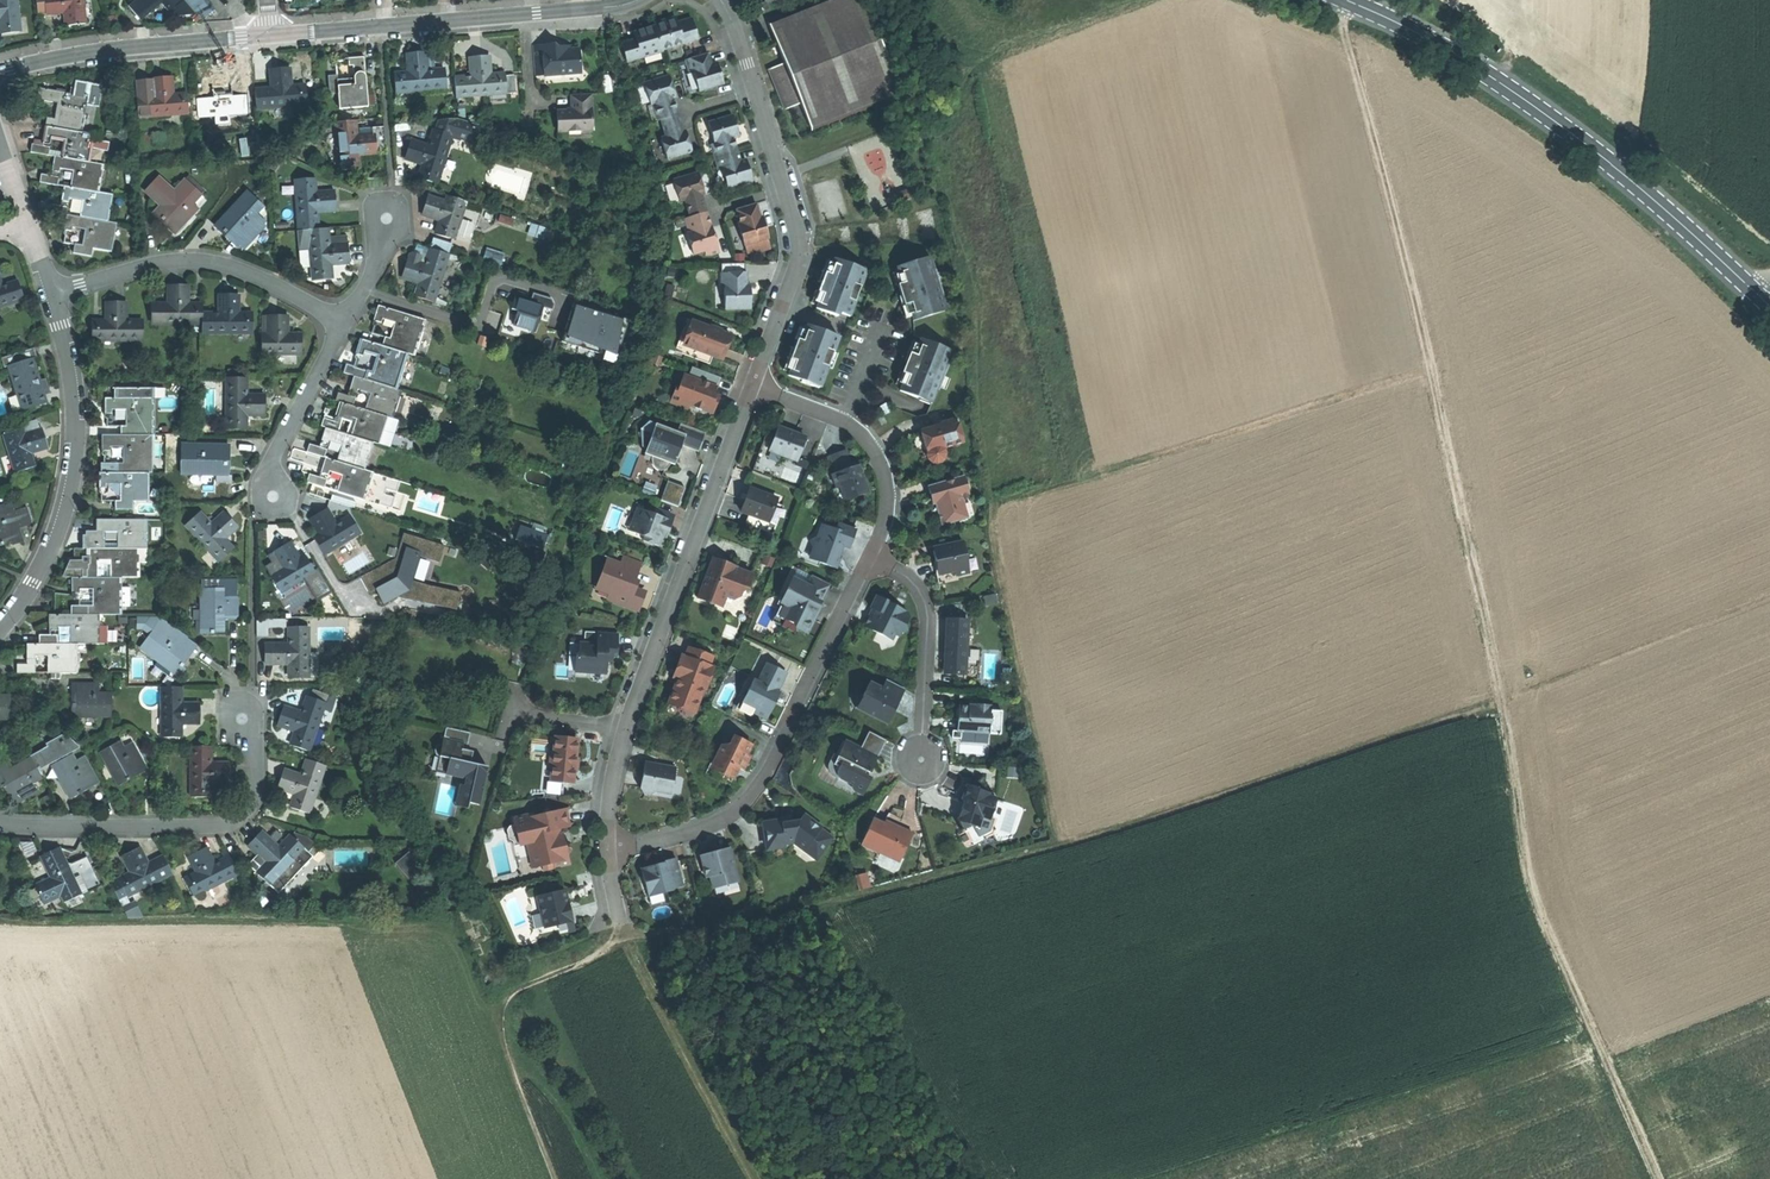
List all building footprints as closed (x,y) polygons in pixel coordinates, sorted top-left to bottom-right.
[(16,0),(0,0),(0,23),(1,34),(10,33),(20,32),(16,0)] [(82,0),(35,0),(37,12),(45,11),(46,15),(65,13),(66,26),(75,25),(85,24),(82,0)] [(128,6),(139,18),(148,11),(161,0),(135,0),(128,6)] [(148,11),(150,12),(156,7),(163,2),(161,0),(148,11)] [(163,2),(172,13),(174,11),(185,2),(183,0),(161,0),(163,2)] [(185,2),(193,12),(200,7),(206,1),(205,0),(183,0),(185,2)] [(900,101),(866,0),(843,0),(774,22),(787,62),(801,103),(810,131),(900,101)] [(185,2),(174,11),(179,17),(191,15),(193,13),(193,12),(185,2)] [(654,27),(661,51),(697,41),(694,31),(691,20),(676,24),(676,21),(666,24),(665,21),(653,24),(654,27)] [(626,64),(662,53),(661,51),(654,27),(643,31),(633,34),(635,41),(620,45),(626,64)] [(542,45),(533,45),(534,71),(543,70),(543,75),(573,73),(580,66),(579,51),(567,52),(567,50),(563,47),(559,50),(554,51),(553,44),(542,45)] [(395,92),(446,89),(445,69),(427,70),(427,69),(426,57),(426,52),(416,52),(407,53),(409,72),(401,73),(401,76),(394,77),(395,92)] [(454,77),(455,96),(506,92),(505,76),(498,77),(498,74),(490,75),(489,55),(479,55),(470,56),(471,76),(454,77)] [(707,55),(684,62),(687,74),(692,72),(698,93),(722,86),(719,75),(716,64),(710,66),(707,55)] [(368,107),(364,58),(352,58),(353,79),(346,79),(338,80),(338,75),(328,76),(329,94),(337,94),(339,109),(368,107)] [(801,103),(787,62),(773,66),(787,108),(801,103)] [(255,89),(257,108),(306,104),(305,88),(299,89),(299,86),(290,86),(288,68),(279,68),(270,69),(272,88),(255,89)] [(505,76),(506,92),(506,93),(515,93),(514,75),(505,76)] [(138,116),(188,112),(186,93),(172,94),(170,76),(161,76),(160,76),(156,76),(152,76),(152,77),(151,77),(151,79),(152,96),(137,97),(137,98),(138,116)] [(195,98),(197,117),(248,113),(247,97),(241,98),(240,95),(232,95),(231,77),(220,78),(211,78),(213,97),(195,98)] [(660,121),(677,116),(674,107),(672,99),(674,99),(668,77),(644,85),(650,106),(652,105),(657,122),(660,121)] [(136,80),(137,97),(152,96),(151,79),(136,80)] [(71,83),(69,93),(88,96),(86,105),(98,107),(102,86),(75,81),(75,84),(71,83)] [(45,126),(81,132),(86,105),(88,96),(69,93),(65,92),(56,90),(39,87),(38,93),(37,99),(44,100),(58,103),(55,119),(47,117),(45,126)] [(592,131),(590,95),(570,96),(571,111),(564,111),(556,111),(557,132),(568,132),(568,127),(579,127),(579,131),(592,131)] [(709,145),(712,158),(736,151),(732,138),(737,137),(735,127),(731,115),(707,122),(713,143),(709,145)] [(677,116),(660,121),(665,138),(660,139),(666,160),(691,153),(685,132),(682,133),(680,126),(677,116)] [(439,120),(435,130),(451,134),(474,142),(479,125),(457,119),(439,120)] [(337,122),(338,130),(356,129),(355,121),(337,122)] [(64,141),(61,157),(89,162),(94,134),(81,132),(45,126),(44,131),(43,137),(51,138),(64,141)] [(372,127),(372,133),(376,133),(377,152),(385,152),(385,149),(383,126),(372,127)] [(338,130),(341,170),(359,168),(358,154),(366,153),(377,152),(376,133),(372,133),(357,134),(356,129),(338,130)] [(436,183),(451,134),(435,130),(432,129),(427,145),(409,139),(403,157),(422,163),(417,177),(425,179),(436,183)] [(28,152),(48,155),(49,147),(41,146),(32,144),(30,144),(28,152)] [(736,151),(712,158),(716,169),(720,168),(726,188),(751,181),(747,170),(744,159),(739,161),(736,151)] [(72,171),(69,187),(98,192),(103,165),(89,162),(61,157),(54,156),(53,161),(52,167),(59,168),(72,171)] [(689,218),(706,213),(703,202),(701,196),(703,195),(697,174),(673,181),(679,203),(684,201),(689,218)] [(40,182),(59,185),(60,178),(41,175),(40,182)] [(168,190),(154,178),(141,192),(158,207),(152,213),(159,220),(157,222),(160,224),(161,223),(167,229),(166,231),(169,233),(172,236),(185,223),(183,222),(195,209),(190,205),(200,194),(184,179),(170,194),(167,191),(168,190)] [(295,179),(298,230),(308,230),(317,229),(316,211),(336,210),(335,202),(334,191),(315,192),(314,178),(295,179)] [(82,200),(78,217),(107,222),(112,195),(98,192),(69,187),(63,186),(62,191),(61,197),(68,198),(82,200)] [(247,191),(218,223),(225,229),(222,232),(225,234),(225,233),(229,236),(232,239),(231,240),(237,247),(239,245),(249,235),(247,234),(255,225),(258,221),(254,217),(264,207),(247,191)] [(453,239),(465,201),(447,196),(445,202),(426,196),(423,206),(420,214),(439,220),(437,226),(441,227),(438,234),(453,239)] [(49,204),(48,212),(66,215),(68,208),(49,204)] [(759,219),(755,204),(735,210),(739,225),(737,225),(743,247),(744,246),(751,244),(766,240),(768,239),(764,226),(761,218),(759,219)] [(197,211),(195,209),(183,222),(185,223),(186,224),(197,211)] [(159,220),(152,213),(150,216),(157,222),(159,220)] [(709,222),(706,213),(689,218),(684,220),(688,234),(686,234),(692,256),(704,252),(705,257),(717,253),(709,222)] [(78,217),(67,215),(66,220),(65,226),(72,227),(85,230),(82,246),(73,244),(71,253),(90,256),(91,248),(110,251),(115,224),(107,222),(78,217)] [(513,219),(500,215),(498,221),(511,225),(513,219)] [(255,225),(260,229),(263,226),(258,221),(255,225)] [(225,229),(218,223),(215,226),(222,232),(225,229)] [(532,223),(529,234),(549,239),(552,228),(532,223)] [(249,235),(239,245),(245,250),(262,232),(260,229),(255,225),(247,234),(249,235)] [(309,247),(312,281),(327,280),(327,273),(330,273),(330,265),(349,264),(348,254),(347,244),(346,245),(332,246),(329,246),(327,228),(317,229),(308,230),(309,247)] [(308,230),(298,230),(300,248),(309,247),(308,230)] [(431,249),(448,254),(451,243),(434,238),(431,249)] [(769,252),(766,240),(751,244),(753,252),(755,257),(769,252)] [(746,254),(753,252),(751,244),(744,246),(746,254)] [(501,266),(505,253),(487,247),(483,260),(501,266)] [(431,249),(430,248),(425,265),(419,263),(408,260),(407,259),(404,268),(402,277),(419,283),(417,290),(421,291),(418,298),(432,302),(434,297),(448,254),(431,249)] [(410,254),(408,260),(419,263),(421,258),(420,253),(414,251),(410,254)] [(942,297),(934,271),(933,271),(929,258),(926,258),(926,257),(916,260),(916,262),(896,268),(901,284),(897,286),(900,296),(903,306),(907,305),(912,321),(945,311),(941,297),(942,297)] [(848,318),(866,272),(864,271),(864,270),(847,263),(846,265),(833,260),(832,263),(828,275),(824,274),(820,284),(817,293),(820,295),(816,307),(815,309),(837,317),(838,314),(848,318)] [(743,265),(720,265),(721,287),(724,287),(724,310),(749,310),(749,295),(749,286),(746,286),(745,274),(744,274),(743,265)] [(23,298),(18,280),(3,285),(0,274),(0,305),(23,298)] [(152,322),(202,322),(202,312),(202,306),(194,306),(194,303),(187,303),(187,283),(177,283),(168,283),(169,302),(152,302),(152,322)] [(202,322),(202,331),(253,331),(253,312),(238,312),(238,292),(229,292),(219,292),(219,312),(202,312),(202,322)] [(544,318),(550,320),(556,299),(534,292),(532,301),(515,296),(507,323),(540,332),(544,318)] [(434,297),(432,302),(441,305),(443,299),(434,297)] [(92,339),(143,339),(143,320),(126,320),(126,302),(117,302),(107,302),(107,320),(99,320),(99,323),(92,323),(92,339)] [(425,319),(377,304),(375,310),(374,315),(380,318),(394,322),(389,337),(384,336),(381,344),(408,353),(414,355),(425,319)] [(603,350),(601,358),(610,361),(623,319),(572,304),(562,338),(603,350)] [(262,332),(262,351),(302,351),(302,333),(287,333),(287,313),(277,313),(269,313),(269,314),(269,332),(262,332)] [(729,336),(694,324),(685,347),(720,360),(725,348),(729,336)] [(838,338),(806,326),(805,329),(800,342),(796,340),(793,350),(789,360),(793,361),(788,373),(787,376),(800,381),(800,383),(817,389),(818,388),(819,388),(838,338)] [(381,344),(360,337),(358,343),(357,348),(364,350),(377,354),(372,371),(367,369),(364,378),(397,389),(408,353),(381,344)] [(951,352),(919,340),(912,356),(909,355),(905,365),(901,374),(905,375),(899,392),(931,404),(936,391),(937,392),(947,367),(946,366),(951,352)] [(33,347),(0,357),(3,367),(7,365),(33,357),(36,356),(33,347)] [(33,357),(7,365),(21,410),(47,401),(40,378),(33,357)] [(354,375),(364,378),(367,369),(346,362),(343,371),(354,375)] [(262,375),(271,375),(271,366),(262,366),(262,375)] [(712,395),(719,378),(691,368),(688,377),(682,375),(677,390),(681,392),(676,406),(687,410),(688,406),(712,415),(716,404),(713,403),(715,396),(712,395)] [(247,375),(228,375),(228,426),(247,426),(247,411),(266,410),(266,402),(266,393),(247,393),(247,375)] [(364,378),(354,375),(352,382),(350,387),(358,389),(370,393),(365,409),(387,416),(393,418),(402,390),(397,389),(364,378)] [(152,435),(155,435),(155,388),(114,388),(114,398),(104,398),(104,403),(104,409),(112,409),(125,409),(125,426),(120,426),(120,435),(152,435)] [(669,404),(676,406),(681,392),(677,390),(675,389),(669,404)] [(338,391),(335,400),(341,401),(353,406),(356,397),(338,391)] [(353,406),(341,401),(339,408),(337,412),(345,415),(355,418),(350,435),(376,443),(378,444),(382,430),(387,416),(365,409),(353,406)] [(886,423),(880,414),(875,418),(881,426),(886,423)] [(400,421),(393,418),(387,416),(382,430),(395,434),(400,421)] [(324,417),(321,425),(325,426),(338,431),(341,423),(324,417)] [(939,426),(919,432),(924,445),(926,454),(926,455),(927,460),(931,464),(935,464),(940,463),(943,460),(944,454),(942,449),(957,445),(961,438),(956,420),(939,425),(939,426)] [(697,452),(705,433),(680,424),(677,433),(655,424),(652,434),(640,429),(641,448),(645,449),(643,454),(650,457),(649,459),(650,464),(653,468),(656,471),(658,471),(663,471),(666,469),(668,467),(669,464),(673,466),(678,453),(681,446),(697,452)] [(338,431),(325,426),(323,433),(321,437),(329,440),(341,444),(336,460),(367,470),(376,443),(350,435),(338,431)] [(4,433),(16,472),(31,467),(29,461),(32,460),(30,452),(47,447),(45,439),(42,429),(24,435),(22,428),(4,433)] [(792,434),(777,428),(768,452),(795,462),(804,438),(792,434)] [(116,463),(116,472),(149,472),(152,472),(152,435),(120,435),(101,435),(101,442),(101,448),(109,448),(122,448),(122,463),(116,463)] [(181,451),(182,473),(228,472),(228,463),(229,463),(229,461),(226,461),(226,457),(226,452),(229,452),(229,443),(213,443),(213,445),(196,445),(196,451),(181,451)] [(306,451),(324,457),(326,448),(309,443),(306,451)] [(829,456),(835,474),(851,469),(845,451),(829,456)] [(336,460),(325,457),(323,463),(321,468),(329,471),(342,475),(336,491),(364,500),(373,472),(367,470),(336,460)] [(116,472),(116,463),(99,463),(99,472),(116,472)] [(835,474),(830,475),(835,489),(840,488),(843,498),(865,490),(862,480),(860,473),(857,466),(851,469),(835,474)] [(99,472),(98,472),(98,479),(98,484),(106,484),(119,484),(119,500),(113,500),(113,509),(133,509),(133,501),(148,501),(149,472),(116,472),(99,472)] [(400,481),(373,472),(364,500),(391,509),(395,497),(384,494),(386,489),(396,493),(400,481)] [(309,473),(306,481),(323,487),(326,479),(309,473)] [(962,478),(934,486),(928,496),(929,500),(931,499),(936,501),(937,504),(938,509),(940,514),(937,515),(939,522),(942,521),(943,525),(966,518),(961,501),(967,499),(966,495),(967,495),(962,478)] [(680,505),(686,485),(667,480),(661,499),(680,505)] [(640,494),(653,498),(655,492),(643,487),(640,494)] [(776,499),(751,490),(747,501),(745,500),(744,502),(740,513),(767,523),(776,499)] [(865,490),(843,498),(844,501),(867,494),(865,490)] [(0,505),(4,518),(14,514),(13,511),(10,502),(0,505)] [(3,542),(3,544),(12,542),(4,518),(0,505),(0,543),(3,542)] [(309,543),(317,556),(361,532),(351,515),(336,523),(327,507),(318,511),(310,516),(319,532),(313,536),(315,539),(309,543)] [(26,508),(13,511),(14,514),(18,527),(30,523),(26,508)] [(670,515),(650,508),(648,513),(636,509),(629,526),(632,533),(643,537),(642,541),(642,543),(650,546),(653,545),(659,548),(662,537),(660,536),(662,530),(665,531),(667,524),(670,515)] [(199,514),(186,526),(220,563),(231,552),(226,547),(229,545),(224,540),(238,526),(232,520),(225,513),(211,526),(199,514)] [(18,527),(14,514),(4,518),(12,542),(13,545),(23,542),(21,535),(18,527)] [(147,520),(95,520),(95,525),(95,531),(118,531),(118,549),(147,549),(147,520)] [(854,531),(836,525),(834,530),(821,525),(817,538),(809,541),(813,550),(818,563),(835,569),(837,561),(836,559),(837,554),(835,551),(837,546),(840,547),(848,549),(851,542),(854,531)] [(542,549),(547,536),(519,527),(514,540),(542,549)] [(118,531),(95,531),(95,535),(86,535),(86,540),(104,540),(104,549),(118,549),(118,531)] [(443,562),(448,544),(405,532),(391,584),(377,581),(373,593),(408,602),(421,556),(443,562)] [(86,540),(86,549),(90,549),(104,549),(104,540),(86,540)] [(270,575),(280,591),(314,571),(304,555),(299,558),(289,541),(280,547),(273,551),(283,568),(270,575)] [(967,574),(962,543),(942,547),(940,551),(932,552),(934,563),(937,562),(938,568),(939,575),(954,572),(955,576),(956,576),(967,574)] [(61,579),(71,579),(98,579),(98,565),(111,565),(111,579),(122,579),(140,578),(140,563),(149,563),(149,548),(147,549),(118,549),(104,549),(90,549),(90,560),(84,560),(84,564),(80,564),(72,564),(67,571),(61,579)] [(82,549),(74,549),(74,560),(84,560),(90,560),(90,549),(86,549),(82,549)] [(818,563),(813,550),(809,559),(818,563)] [(704,580),(697,598),(720,606),(724,596),(733,599),(739,596),(742,587),(747,588),(752,575),(735,568),(735,567),(712,558),(704,580)] [(609,599),(636,609),(639,601),(642,593),(631,589),(628,588),(630,582),(637,565),(624,560),(621,568),(608,563),(598,588),(611,593),(609,599)] [(819,603),(828,585),(812,577),(807,586),(791,579),(779,603),(783,605),(788,608),(783,619),(796,625),(797,630),(806,634),(813,621),(811,617),(814,612),(817,611),(821,604),(819,603)] [(71,606),(71,616),(99,616),(121,616),(121,606),(129,606),(129,591),(122,591),(122,579),(111,579),(98,579),(71,579),(71,586),(71,590),(80,590),(92,590),(92,606),(71,606)] [(419,584),(417,602),(460,606),(461,588),(419,584)] [(201,589),(201,632),(210,632),(210,635),(214,635),(214,634),(218,634),(223,634),(223,620),(228,620),(228,619),(237,619),(237,604),(223,604),(223,589),(201,589)] [(880,597),(876,595),(870,608),(872,609),(863,627),(883,635),(886,629),(887,630),(895,634),(896,634),(901,633),(908,630),(906,624),(909,617),(907,612),(902,609),(899,607),(898,609),(891,606),(893,603),(880,597)] [(788,608),(783,605),(778,616),(783,619),(788,608)] [(141,628),(149,634),(153,629),(162,618),(157,615),(135,615),(135,628),(141,628)] [(71,616),(49,616),(49,622),(49,628),(57,628),(70,628),(70,644),(77,644),(99,644),(99,642),(107,642),(107,627),(99,627),(99,616),(71,616)] [(156,632),(165,620),(162,618),(153,629),(156,632)] [(256,619),(256,636),(268,636),(268,627),(285,627),(285,618),(256,619)] [(187,637),(165,620),(156,632),(153,629),(149,634),(140,647),(175,674),(180,667),(183,669),(184,668),(185,666),(184,665),(187,661),(190,658),(178,649),(187,637)] [(946,648),(945,675),(962,675),(965,621),(947,620),(946,648)] [(288,678),(306,678),(306,652),(305,627),(288,627),(288,645),(269,645),(270,664),(279,664),(288,664),(288,678)] [(886,629),(883,635),(892,639),(895,634),(887,630),(886,629)] [(584,641),(592,641),(592,633),(584,633),(584,641)] [(575,656),(574,672),(604,674),(605,661),(605,656),(611,657),(611,652),(615,653),(615,644),(616,635),(597,634),(596,645),(579,644),(578,656),(575,656)] [(39,644),(58,644),(58,635),(39,635),(39,644)] [(178,649),(190,658),(198,646),(187,637),(178,649)] [(567,656),(575,656),(578,656),(579,644),(568,643),(567,656)] [(47,673),(77,673),(77,644),(70,644),(58,644),(39,644),(27,644),(27,649),(27,656),(34,656),(47,656),(47,673)] [(978,661),(979,649),(969,648),(969,660),(978,661)] [(306,652),(306,678),(316,677),(316,652),(306,652)] [(684,658),(680,656),(675,669),(679,671),(677,678),(673,687),(667,704),(693,714),(702,689),(704,690),(712,668),(708,667),(684,658)] [(15,673),(34,673),(34,664),(15,664),(15,673)] [(776,692),(785,673),(766,664),(757,683),(752,680),(741,702),(755,709),(753,714),(766,720),(773,705),(770,704),(776,692)] [(180,667),(175,674),(179,677),(186,669),(184,668),(183,669),(180,667)] [(868,682),(861,696),(865,698),(860,710),(886,723),(892,710),(890,709),(901,688),(885,680),(880,688),(868,682)] [(109,717),(110,695),(95,695),(96,685),(84,685),(84,686),(84,695),(71,695),(71,703),(70,703),(70,708),(73,708),(73,716),(109,717)] [(71,691),(71,695),(84,695),(84,686),(71,686),(71,691)] [(180,687),(161,687),(161,739),(177,739),(177,732),(180,732),(180,723),(199,723),(199,713),(199,704),(180,704),(180,687)] [(311,688),(308,697),(323,702),(321,707),(328,710),(333,696),(311,688)] [(770,704),(773,705),(775,700),(778,693),(776,692),(770,704)] [(292,745),(306,750),(321,707),(323,702),(308,697),(305,696),(300,712),(282,706),(278,716),(276,724),(293,730),(291,737),(295,738),(292,745)] [(854,707),(860,710),(865,698),(861,696),(854,697),(855,706),(854,707)] [(0,697),(0,719),(9,719),(10,697),(0,697)] [(985,733),(988,734),(989,706),(974,706),(974,709),(957,708),(957,709),(955,711),(954,717),(957,719),(956,726),(956,732),(959,732),(985,733)] [(467,744),(469,733),(444,728),(441,746),(439,745),(437,746),(435,748),(434,750),(434,752),(435,755),(437,756),(438,756),(443,757),(442,764),(447,765),(445,774),(465,778),(463,787),(460,801),(468,803),(477,805),(485,773),(475,771),(476,765),(469,763),(471,752),(465,750),(467,744)] [(876,759),(885,741),(868,733),(860,749),(845,742),(837,758),(833,766),(838,769),(836,773),(838,779),(852,786),(854,792),(862,796),(870,779),(867,778),(863,776),(865,772),(869,774),(876,759)] [(55,762),(56,764),(67,758),(66,756),(79,749),(64,735),(46,747),(48,750),(43,751),(51,765),(55,762)] [(574,759),(576,740),(554,738),(553,750),(550,753),(549,764),(551,768),(554,768),(553,781),(563,782),(572,782),(574,759)] [(711,765),(712,769),(713,770),(731,778),(732,779),(737,768),(739,763),(744,766),(746,761),(749,756),(746,755),(750,746),(735,739),(732,746),(729,746),(720,746),(711,765)] [(100,753),(117,784),(122,782),(125,780),(127,783),(130,781),(129,780),(137,776),(131,764),(139,760),(133,749),(125,753),(119,743),(100,753)] [(209,747),(190,747),(191,798),(206,798),(206,791),(209,791),(209,784),(228,783),(227,775),(227,765),(209,765),(209,747)] [(43,751),(29,758),(30,760),(36,771),(51,765),(43,751)] [(9,772),(15,768),(8,755),(0,759),(0,765),(4,763),(9,772)] [(52,766),(69,798),(78,793),(80,797),(83,795),(82,793),(90,789),(98,784),(92,773),(85,762),(77,766),(75,762),(71,756),(67,758),(56,764),(52,766)] [(443,757),(438,756),(435,772),(445,774),(447,765),(442,764),(443,757)] [(833,766),(837,758),(833,756),(829,763),(828,764),(828,765),(828,766),(828,767),(828,768),(828,769),(828,770),(828,771),(828,772),(828,773),(829,774),(830,775),(830,776),(831,777),(832,777),(832,778),(833,778),(834,779),(835,779),(836,779),(837,779),(838,779),(836,773),(838,769),(833,766)] [(83,757),(75,762),(77,766),(85,762),(83,757)] [(306,814),(323,765),(305,759),(300,776),(281,770),(278,778),(275,787),(294,793),(291,801),(294,802),(292,809),(306,814)] [(30,760),(15,768),(9,772),(0,776),(0,783),(1,785),(0,786),(1,787),(2,789),(5,788),(9,796),(21,790),(25,798),(29,796),(36,793),(32,784),(40,780),(36,771),(30,760)] [(131,764),(137,776),(145,771),(139,760),(131,764)] [(9,772),(4,763),(0,765),(0,776),(9,772)] [(674,769),(644,763),(641,776),(639,788),(643,794),(648,795),(653,792),(654,791),(669,794),(674,769)] [(731,778),(713,770),(710,777),(727,785),(731,778)] [(550,780),(544,780),(542,798),(561,797),(563,782),(553,781),(550,780)] [(988,820),(995,799),(987,797),(981,795),(980,792),(975,790),(976,789),(965,785),(963,792),(960,800),(962,801),(956,822),(958,822),(963,830),(970,826),(972,827),(976,816),(980,817),(988,820)] [(460,801),(463,787),(462,787),(460,787),(459,788),(457,790),(454,806),(467,809),(468,803),(460,801)] [(21,790),(9,796),(13,804),(25,798),(21,790)] [(566,827),(562,810),(550,812),(545,809),(541,814),(532,817),(532,815),(511,819),(513,827),(516,840),(524,838),(526,844),(529,856),(534,854),(537,867),(552,863),(553,868),(568,864),(566,855),(569,850),(564,846),(563,842),(560,842),(559,836),(557,829),(566,827)] [(820,829),(802,815),(795,825),(792,822),(781,824),(780,821),(771,822),(762,824),(766,850),(784,847),(784,844),(792,843),(795,845),(800,839),(807,845),(804,849),(815,857),(813,859),(814,860),(830,839),(819,831),(820,829)] [(897,828),(884,822),(882,825),(871,820),(859,845),(883,856),(885,852),(899,858),(910,834),(897,828)] [(516,840),(513,827),(506,829),(509,840),(513,847),(526,844),(524,838),(516,840)] [(285,866),(302,848),(305,851),(309,847),(301,840),(298,844),(295,841),(296,840),(294,838),(293,839),(288,835),(276,848),(263,835),(256,842),(250,848),(259,857),(264,861),(258,867),(257,866),(252,870),(267,885),(285,866)] [(800,839),(795,845),(813,859),(815,857),(804,849),(807,845),(800,839)] [(34,886),(42,903),(59,895),(63,902),(100,884),(91,867),(86,856),(66,866),(57,847),(47,852),(40,855),(51,877),(34,886)] [(170,874),(161,856),(145,864),(136,847),(128,851),(120,856),(128,873),(122,876),(124,879),(117,882),(125,897),(170,874)] [(236,873),(228,856),(222,859),(212,865),(203,847),(194,852),(186,855),(196,873),(183,880),(191,896),(231,876),(236,873)] [(302,848),(285,866),(292,874),(310,855),(305,851),(302,848)] [(222,859),(228,856),(224,849),(218,852),(222,859)] [(735,880),(728,849),(712,852),(699,856),(702,869),(706,868),(709,877),(712,889),(727,885),(727,882),(735,880)] [(885,852),(883,856),(897,863),(899,858),(885,852)] [(86,856),(91,867),(96,865),(90,854),(86,856)] [(534,854),(529,856),(532,868),(537,867),(534,854)] [(257,866),(258,867),(264,861),(259,857),(254,863),(257,866)] [(647,897),(682,887),(674,859),(663,862),(663,865),(659,866),(654,867),(653,865),(639,869),(647,897)] [(285,866),(267,885),(275,892),(278,888),(283,884),(292,874),(285,866)] [(239,879),(236,873),(231,876),(234,882),(239,879)] [(864,873),(853,876),(857,891),(868,888),(864,873)] [(117,882),(116,879),(109,883),(118,901),(125,897),(117,882)] [(535,897),(543,929),(563,924),(571,922),(568,911),(566,901),(563,902),(561,891),(535,897)] [(198,909),(191,896),(184,900),(190,913),(198,909)] [(125,897),(118,901),(120,906),(128,902),(125,897)] [(571,922),(563,924),(564,930),(573,928),(571,922)]
